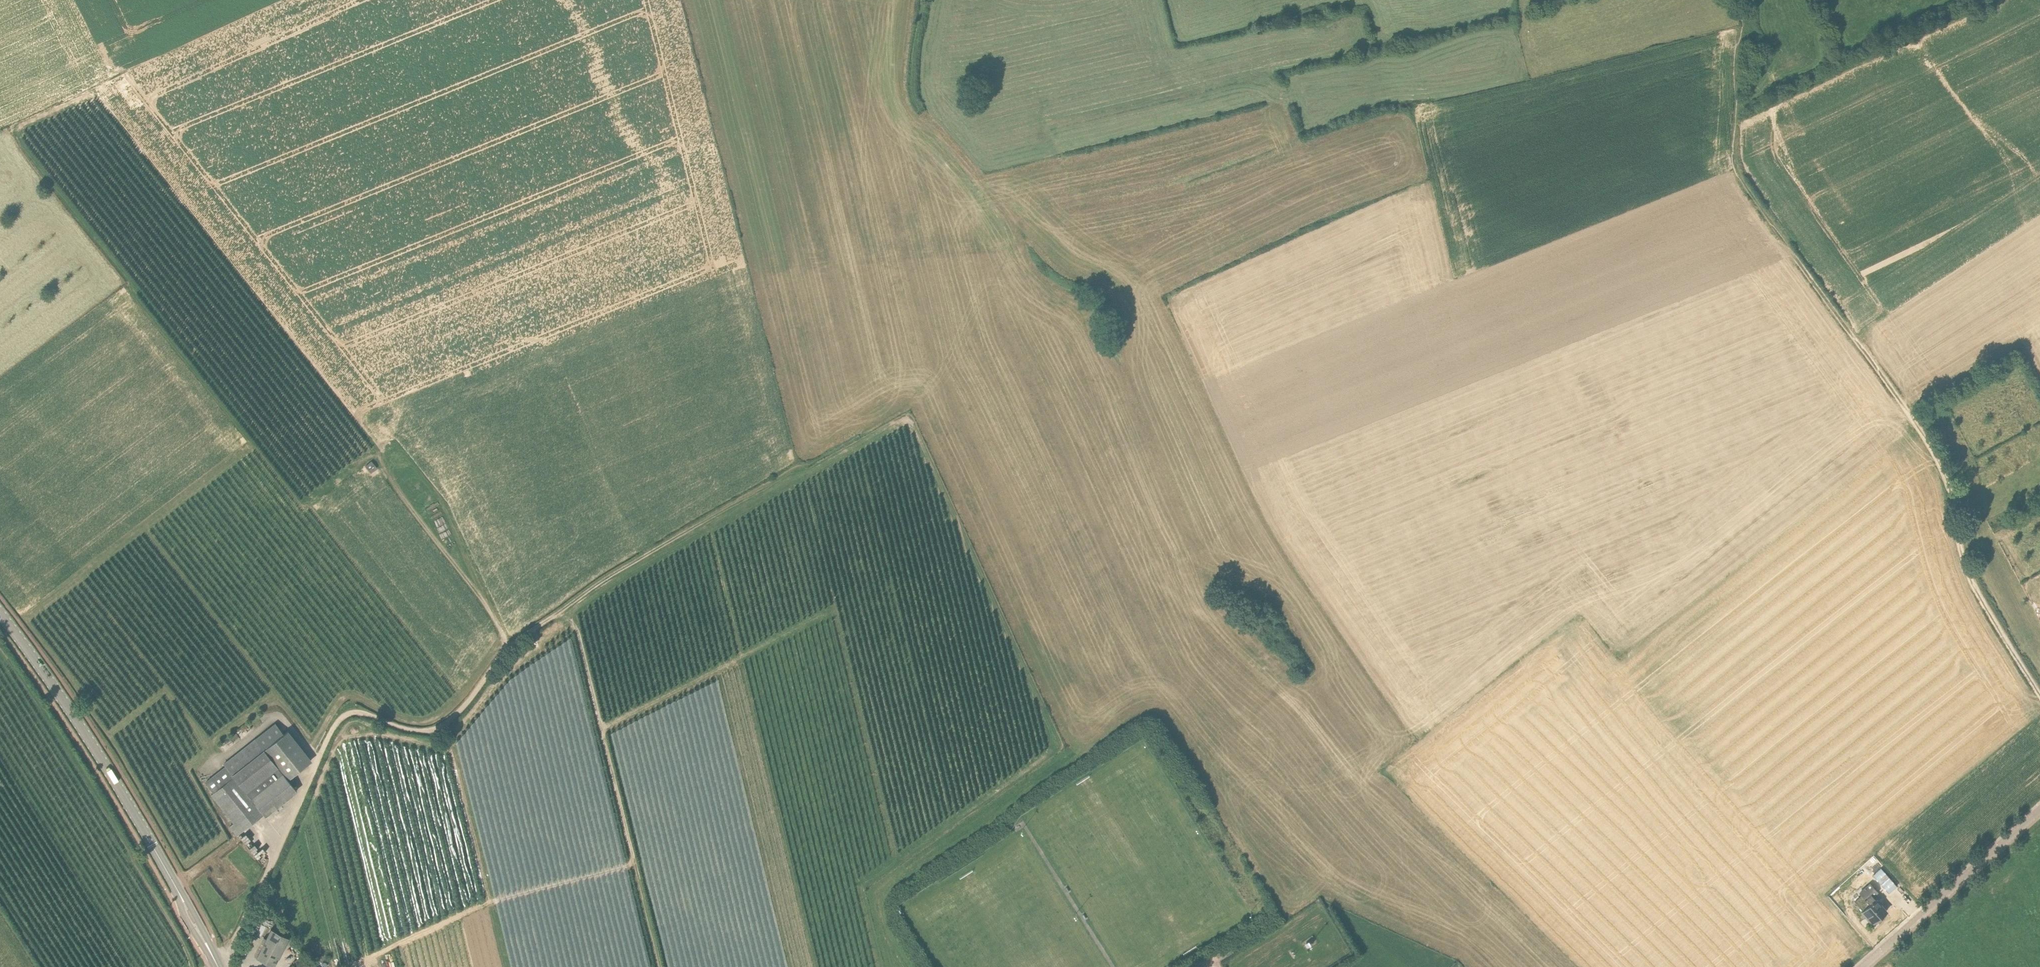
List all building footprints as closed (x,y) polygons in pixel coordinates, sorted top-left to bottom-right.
[(377,468),(372,461),(366,466),(365,467),(371,473),(372,472),(377,468)] [(237,835),(244,829),(239,823),(258,808),(265,816),(296,791),(292,785),(296,783),(292,777),(308,764),(312,761),(288,731),(284,734),(275,723),(223,764),(225,767),(205,783),(213,793),(211,794),(234,822),(230,826),(237,835)] [(1897,886),(1881,868),(1873,876),(1889,893),(1897,886)] [(1873,896),(1878,892),(1870,883),(1860,893),(1862,895),(1855,901),(1863,911),(1862,911),(1873,923),(1886,911),(1873,896)] [(271,929),(256,958),(271,966),(286,936),(271,929)] [(311,955),(293,962),(295,966),(315,966),(311,955)]
